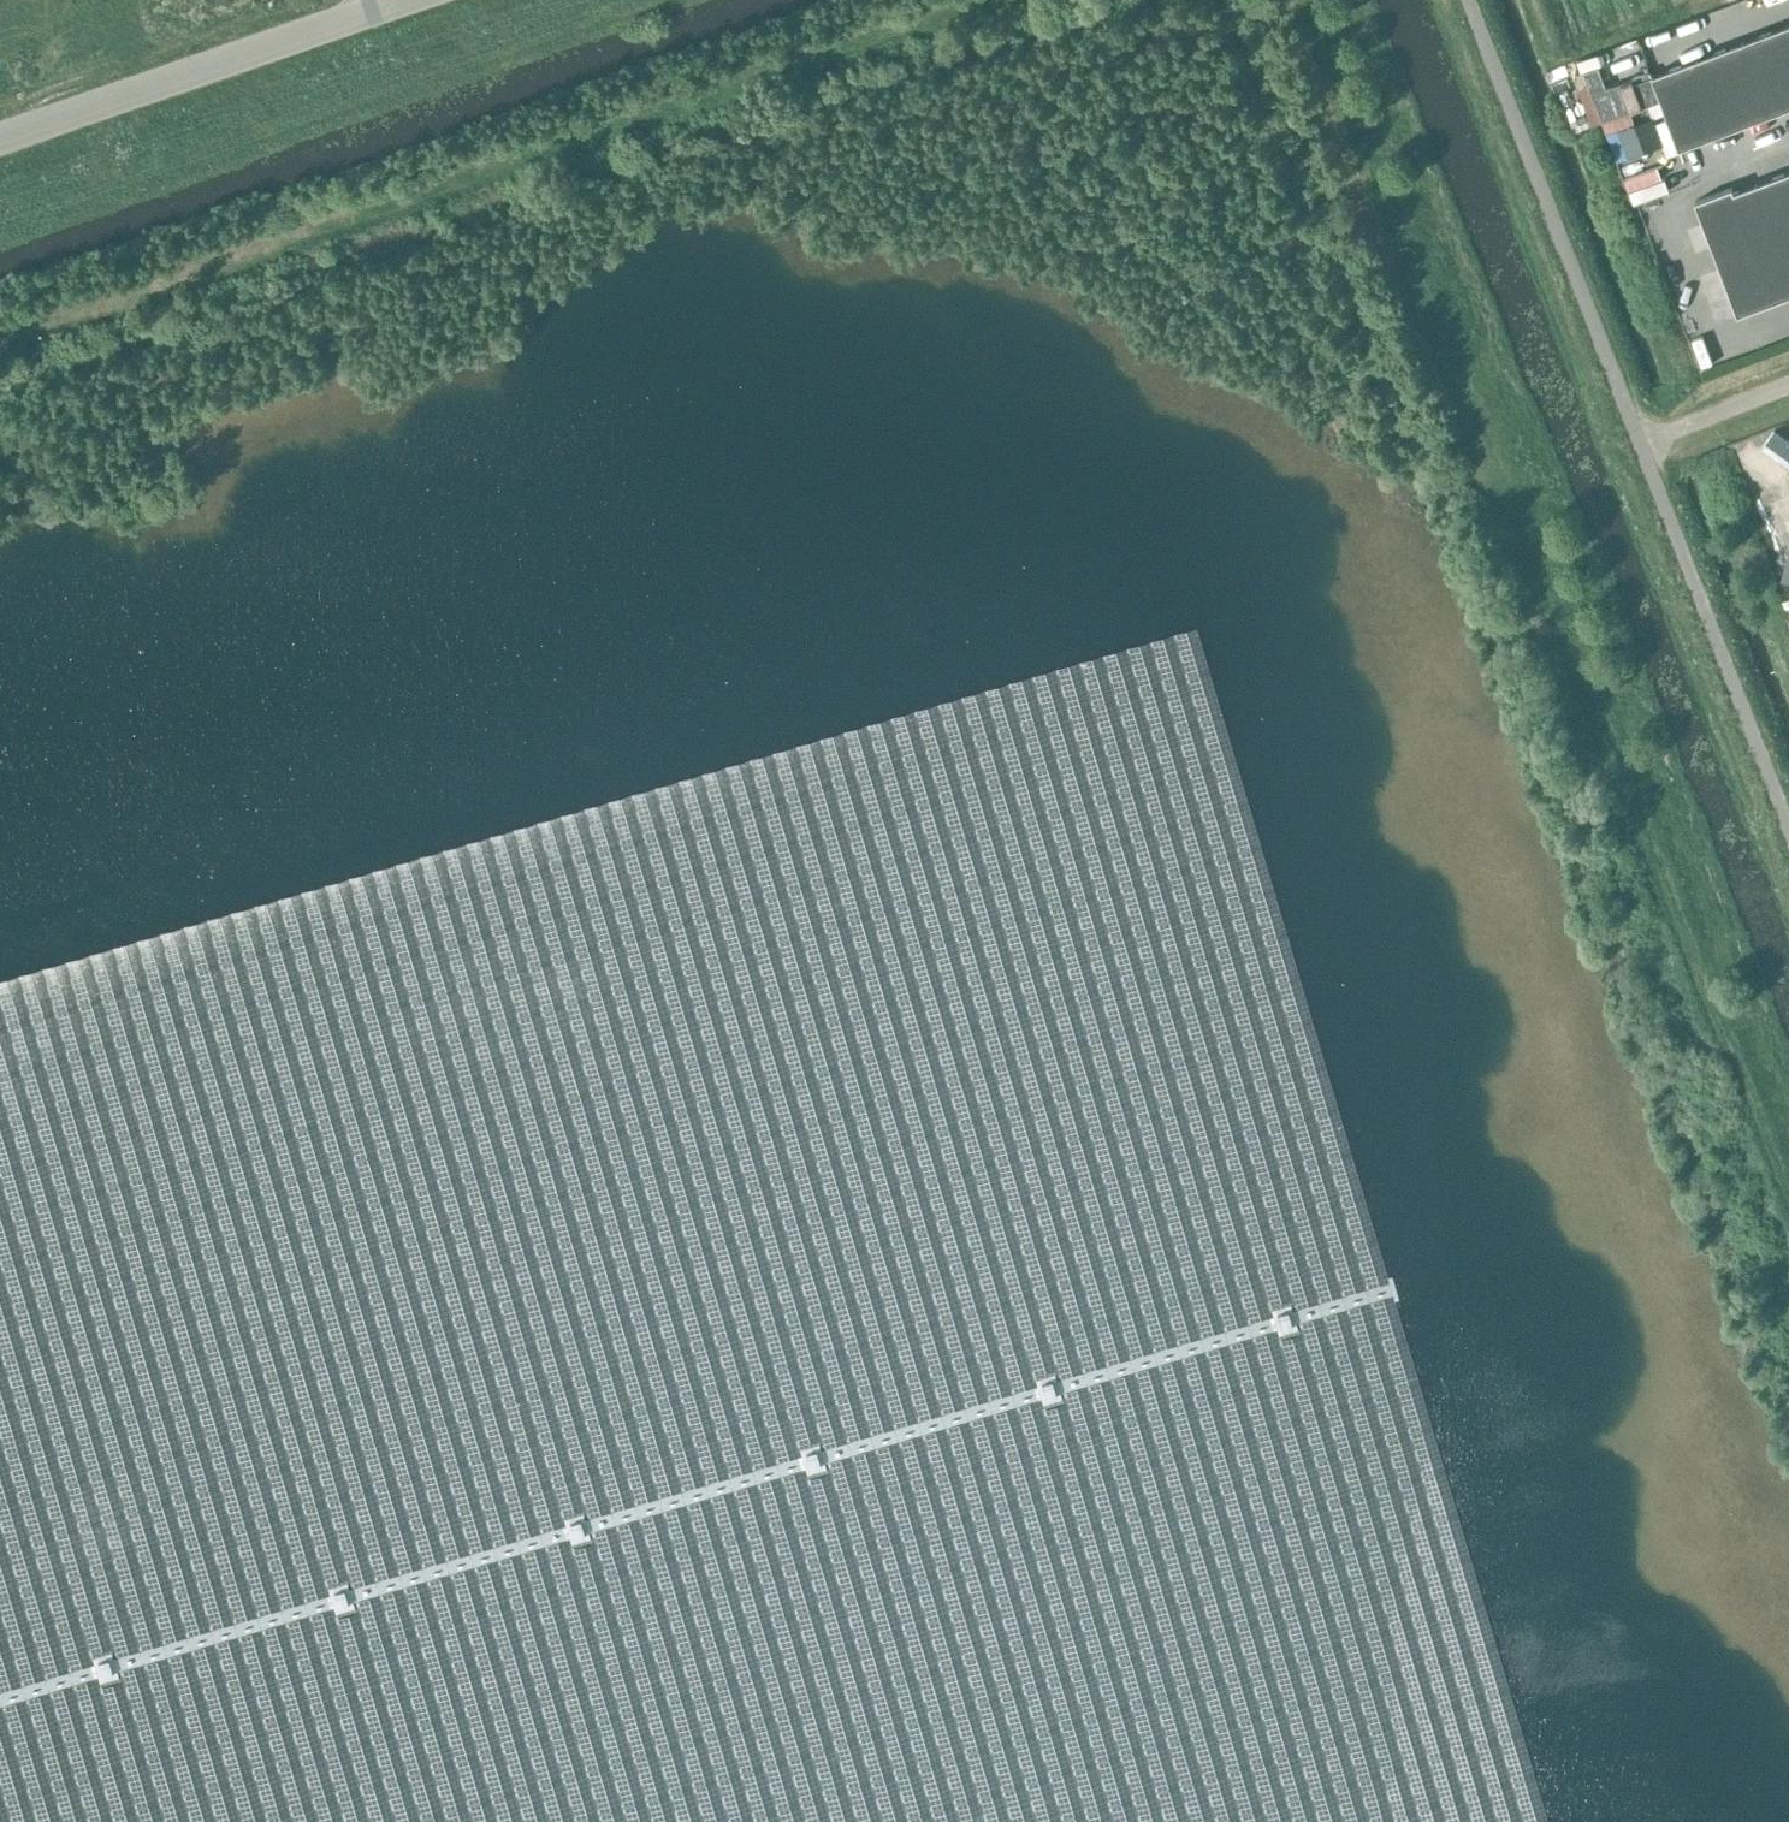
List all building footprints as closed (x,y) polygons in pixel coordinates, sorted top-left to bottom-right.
[(1679,148),(1788,107),(1788,24),(1652,76),(1679,148)] [(1658,165),(1623,180),(1635,209),(1670,194),(1658,165)] [(1734,190),(1733,185),(1696,199),(1738,312),(1788,294),(1788,170),(1734,190)]
